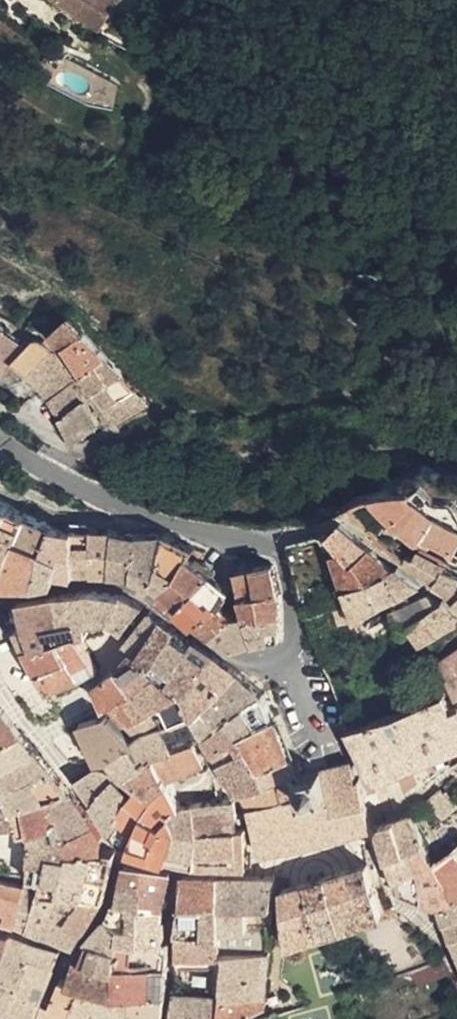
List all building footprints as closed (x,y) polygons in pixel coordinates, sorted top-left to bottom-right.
[(117,43),(144,12),(131,0),(69,0),(117,43)] [(76,316),(70,320),(65,330),(69,334),(74,341),(90,333),(76,316)] [(12,328),(0,320),(0,341),(12,328)] [(38,345),(12,328),(0,341),(0,359),(16,370),(23,361),(38,345)] [(74,341),(92,369),(117,356),(99,343),(90,333),(74,341)] [(64,342),(46,336),(38,345),(23,361),(30,367),(35,372),(64,342)] [(78,362),(64,342),(35,372),(41,377),(50,386),(78,362)] [(92,369),(104,389),(133,374),(117,356),(92,369)] [(56,397),(86,374),(78,362),(50,386),(51,389),(56,397)] [(67,415),(97,395),(86,374),(56,397),(67,415)] [(104,389),(115,406),(146,387),(133,374),(104,389)] [(146,387),(115,406),(124,421),(160,403),(146,387)] [(97,395),(67,415),(80,440),(109,421),(97,395)] [(430,557),(451,571),(456,562),(456,554),(455,553),(456,550),(456,499),(418,475),(397,498),(430,525),(444,534),(430,557)] [(19,502),(0,491),(0,533),(19,502)] [(397,498),(380,517),(417,547),(430,525),(397,498)] [(43,514),(19,502),(0,533),(0,580),(1,581),(24,582),(43,514)] [(387,536),(351,509),(337,523),(343,550),(387,536)] [(24,582),(43,581),(56,548),(61,523),(43,514),(24,582)] [(56,548),(72,555),(67,570),(83,572),(80,524),(61,523),(56,548)] [(102,573),(102,525),(80,524),(83,572),(102,573)] [(145,529),(140,576),(158,581),(177,525),(175,524),(145,529)] [(102,525),(102,573),(117,573),(120,525),(102,525)] [(120,525),(117,573),(140,576),(145,529),(120,525)] [(166,587),(200,554),(201,543),(177,525),(158,581),(166,587)] [(430,525),(417,547),(430,557),(444,534),(430,525)] [(352,585),(383,569),(397,561),(408,555),(387,536),(343,550),(352,585)] [(67,570),(72,555),(56,548),(43,581),(64,578),(67,570)] [(397,561),(412,583),(434,570),(413,553),(408,555),(397,561)] [(185,603),(222,572),(200,554),(166,587),(185,603)] [(283,635),(288,592),(280,560),(241,569),(251,609),(259,639),(283,635)] [(383,569),(394,593),(412,583),(397,561),(383,569)] [(383,569),(352,585),(352,588),(359,612),(361,613),(394,593),(383,569)] [(222,572),(185,603),(205,621),(230,597),(238,586),(222,572)] [(454,585),(441,575),(405,595),(416,618),(422,617),(454,585)] [(456,584),(454,585),(422,617),(429,630),(456,615),(456,586),(456,584)] [(93,600),(89,587),(67,590),(72,604),(93,600)] [(89,587),(93,600),(98,611),(122,617),(133,591),(89,587)] [(88,627),(103,624),(98,611),(93,600),(72,604),(67,590),(30,598),(34,621),(36,620),(48,640),(70,631),(88,627)] [(133,626),(152,603),(133,591),(122,617),(133,626)] [(342,619),(356,616),(351,594),(337,597),(342,619)] [(220,630),(241,648),(259,639),(251,609),(241,611),(230,597),(205,621),(216,631),(220,630)] [(160,607),(130,642),(140,651),(142,652),(173,616),(160,607)] [(429,630),(422,640),(435,653),(442,647),(456,637),(456,615),(429,630)] [(153,664),(183,623),(173,616),(142,652),(153,664)] [(52,647),(48,640),(36,620),(34,621),(29,623),(45,651),(52,647)] [(183,623),(153,664),(159,672),(176,693),(221,649),(183,623)] [(90,677),(106,665),(88,627),(70,631),(75,649),(90,677)] [(56,645),(62,654),(75,649),(70,631),(48,640),(52,647),(56,645)] [(456,671),(456,637),(442,647),(453,672),(456,671)] [(52,647),(45,651),(51,661),(62,654),(56,645),(52,647)] [(90,677),(75,649),(62,654),(51,661),(64,682),(71,679),(74,684),(90,677)] [(193,712),(248,667),(221,649),(176,693),(193,712)] [(153,664),(142,652),(140,651),(123,666),(139,686),(159,672),(153,664)] [(116,702),(120,700),(139,686),(123,666),(106,681),(116,702)] [(208,730),(270,688),(270,687),(268,685),(265,681),(262,678),(256,672),(248,667),(193,712),(208,730)] [(159,672),(139,686),(120,700),(137,716),(176,693),(159,672)] [(356,725),(381,775),(456,742),(456,694),(453,686),(356,725)] [(208,730),(218,743),(222,746),(248,728),(255,736),(285,719),(270,688),(208,730)] [(176,693),(137,716),(148,729),(156,723),(159,726),(167,723),(182,717),(193,712),(176,693)] [(32,732),(6,698),(0,702),(0,747),(32,732)] [(106,753),(118,753),(143,733),(119,711),(114,710),(108,711),(88,720),(106,753)] [(208,730),(193,712),(182,717),(193,736),(196,735),(206,746),(218,743),(208,730)] [(167,723),(178,743),(193,736),(182,717),(167,723)] [(260,746),(290,729),(285,719),(255,736),(260,746)] [(148,729),(166,747),(178,743),(167,723),(159,726),(156,723),(148,729)] [(248,728),(222,746),(249,787),(276,774),(269,761),(260,746),(255,736),(248,728)] [(136,769),(156,754),(166,747),(148,729),(143,733),(118,753),(136,769)] [(269,761),(297,747),(290,729),(260,746),(269,761)] [(43,744),(32,732),(0,747),(0,758),(4,764),(43,744)] [(193,736),(178,743),(166,747),(156,754),(169,767),(177,775),(213,758),(206,746),(196,735),(193,736)] [(10,790),(60,763),(43,744),(4,764),(0,766),(0,795),(10,790)] [(276,774),(302,762),(297,747),(269,761),(276,774)] [(156,754),(136,769),(148,781),(169,767),(156,754)] [(357,755),(305,770),(302,762),(276,774),(249,787),(260,802),(270,849),(379,824),(357,755)] [(103,799),(126,775),(112,764),(106,762),(97,764),(85,777),(103,799)] [(37,786),(69,773),(60,763),(10,790),(18,801),(39,795),(37,786)] [(169,767),(148,781),(163,795),(181,781),(177,775),(169,767)] [(10,790),(0,795),(0,806),(5,819),(28,818),(29,826),(37,825),(54,815),(49,797),(77,784),(69,773),(37,786),(39,795),(18,801),(10,790)] [(103,799),(108,809),(131,806),(139,789),(139,788),(126,775),(103,799)] [(179,807),(191,799),(181,781),(163,795),(179,807)] [(449,813),(456,805),(456,794),(448,783),(435,795),(449,813)] [(65,821),(90,801),(77,784),(49,797),(54,815),(37,825),(39,871),(54,872),(65,849),(89,845),(110,847),(112,836),(102,819),(77,837),(65,821)] [(130,838),(137,841),(155,802),(154,801),(139,789),(131,806),(119,828),(130,838)] [(243,808),(241,794),(203,798),(204,811),(243,808)] [(204,811),(203,798),(191,799),(179,807),(163,795),(154,801),(155,802),(137,841),(140,843),(177,855),(175,821),(205,824),(204,811)] [(77,837),(102,819),(90,801),(65,821),(77,837)] [(131,806),(108,809),(111,818),(119,828),(131,806)] [(205,824),(246,820),(243,808),(204,811),(205,824)] [(421,809),(388,822),(391,839),(409,884),(451,898),(456,899),(456,843),(446,845),(433,826),(421,809)] [(205,824),(207,859),(256,858),(254,820),(246,820),(205,824)] [(175,821),(177,855),(187,857),(197,859),(207,859),(205,824),(175,821)] [(47,880),(39,921),(50,926),(68,880),(75,860),(119,873),(123,849),(110,847),(89,845),(65,849),(54,872),(53,880),(47,880)] [(335,871),(354,919),(392,906),(375,857),(335,871)] [(93,888),(114,895),(119,873),(75,860),(68,880),(93,888)] [(154,877),(158,862),(134,860),(132,875),(154,877)] [(132,875),(129,896),(149,907),(152,888),(175,890),(179,865),(158,862),(154,877),(132,875)] [(188,950),(230,952),(230,946),(229,923),(227,875),(227,871),(194,870),(188,950)] [(296,938),(354,919),(335,871),(293,885),(296,938)] [(34,878),(0,874),(0,896),(1,897),(6,898),(3,909),(25,917),(34,878)] [(229,923),(281,922),(284,874),(227,875),(229,923)] [(39,921),(47,880),(34,878),(25,917),(39,921)] [(68,880),(50,926),(83,939),(96,924),(79,915),(93,888),(68,880)] [(79,915),(96,924),(104,915),(109,905),(114,895),(93,888),(79,915)] [(173,901),(175,890),(152,888),(149,907),(150,924),(151,929),(176,934),(173,901)] [(122,896),(120,905),(150,924),(149,907),(129,896),(122,896)] [(150,924),(120,905),(118,913),(133,921),(125,941),(149,946),(151,929),(150,924)] [(131,967),(134,956),(147,959),(149,946),(125,941),(133,921),(118,913),(94,946),(89,954),(131,967)] [(3,967),(8,950),(37,958),(44,934),(19,926),(9,924),(0,923),(0,978),(3,967)] [(177,947),(180,934),(176,934),(151,929),(149,946),(177,947)] [(55,991),(72,945),(44,934),(37,958),(32,975),(30,983),(55,991)] [(147,959),(175,962),(177,947),(149,946),(147,959)] [(242,983),(276,986),(279,947),(230,946),(230,952),(188,950),(186,979),(230,978),(230,982),(242,983)] [(8,950),(3,967),(32,975),(37,958),(8,950)] [(131,967),(89,954),(82,977),(96,980),(126,986),(131,967)] [(139,1011),(145,974),(147,959),(134,956),(131,967),(126,986),(96,980),(88,1010),(139,1011)] [(145,974),(174,977),(175,962),(147,959),(145,974)] [(30,983),(32,975),(3,967),(0,978),(0,1017),(19,1018),(21,1018),(30,983)] [(139,1011),(172,1011),(174,977),(145,974),(139,1011)] [(60,1005),(86,1016),(88,1010),(96,980),(82,977),(71,975),(60,1005)] [(230,982),(186,983),(185,1005),(213,1003),(233,1002),(230,982)] [(276,1000),(276,986),(242,983),(230,982),(233,1002),(242,1017),(246,1014),(276,1000)] [(55,991),(30,983),(21,1018),(42,1018),(55,991)] [(242,1017),(233,1002),(213,1003),(213,1018),(242,1018),(242,1017)] [(184,1018),(213,1018),(213,1003),(185,1005),(184,1018)]
